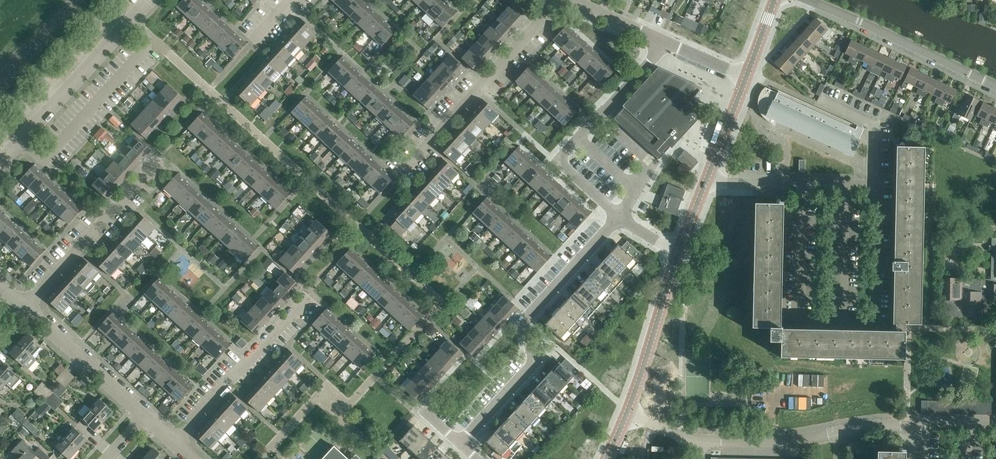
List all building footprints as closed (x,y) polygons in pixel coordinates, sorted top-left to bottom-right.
[(185,14),(198,0),(183,0),(177,7),(185,14)] [(193,22),(207,7),(199,0),(198,0),(185,14),(193,22)] [(224,3),(230,9),(234,4),(230,0),(228,0),(224,3)] [(342,9),(350,0),(335,0),(334,2),(342,9)] [(350,16),(363,2),(361,0),(350,0),(342,9),(350,16)] [(427,13),(438,0),(424,0),(419,5),(427,13)] [(435,20),(448,5),(442,0),(438,0),(427,13),(435,20)] [(350,16),(358,24),(371,9),(363,2),(350,16)] [(514,2),(506,10),(521,24),(528,15),(514,2)] [(448,5),(435,20),(443,28),(456,13),(448,5)] [(193,22),(201,29),(215,14),(207,7),(193,22)] [(358,24),(366,31),(379,16),(371,9),(358,24)] [(506,10),(499,18),(513,32),(521,24),(506,10)] [(201,29),(209,36),(223,22),(215,14),(201,29)] [(683,18),(677,15),(674,22),(680,25),(683,18)] [(366,31),(374,38),(387,24),(379,16),(366,31)] [(499,18),(491,26),(506,40),(513,32),(499,18)] [(698,24),(685,18),(681,25),(695,31),(698,24)] [(816,19),(809,26),(821,37),(828,30),(816,19)] [(302,20),(294,28),(309,41),(317,33),(302,20)] [(209,36),(217,44),(231,29),(223,22),(209,36)] [(387,24),(374,38),(382,46),(396,31),(387,24)] [(708,28),(700,24),(696,32),(703,36),(708,28)] [(575,33),(566,25),(553,40),(561,48),(575,33)] [(491,26),(484,34),(499,48),(506,40),(491,26)] [(809,26),(802,34),(814,45),(821,37),(809,26)] [(294,28),(287,36),(302,49),(309,41),(294,28)] [(217,44),(225,51),(239,36),(231,29),(217,44)] [(454,36),(455,37),(458,40),(463,35),(459,31),(456,35),(454,36)] [(583,40),(575,33),(561,48),(569,55),(583,40)] [(484,34),(477,42),(491,56),(499,48),(484,34)] [(802,34),(795,41),(807,52),(814,45),(802,34)] [(239,36),(225,51),(234,59),(247,44),(239,36)] [(287,36),(280,44),(294,57),(302,49),(287,36)] [(591,48),(583,40),(569,55),(577,62),(591,48)] [(847,61),(852,63),(860,45),(851,40),(845,53),(850,56),(847,61)] [(795,41),(788,49),(800,60),(807,52),(795,41)] [(477,42),(469,50),(484,64),(491,56),(477,42)] [(280,44),(272,52),(287,65),(294,57),(280,44)] [(858,60),(863,62),(869,49),(860,45),(852,63),(856,65),(858,60)] [(324,47),(320,51),(324,55),(328,50),(324,47)] [(361,53),(360,53),(369,61),(369,60),(374,55),(365,48),(361,53)] [(599,55),(591,48),(577,62),(585,70),(599,55)] [(788,49),(781,56),(793,67),(800,60),(788,49)] [(866,70),(870,72),(878,54),(869,49),(863,62),(868,65),(866,70)] [(484,64),(469,50),(462,59),(476,72),(484,64)] [(272,52),(265,60),(280,74),(287,65),(272,52)] [(876,68),(882,71),(888,58),(878,54),(870,72),(874,74),(876,68)] [(450,55),(443,63),(457,77),(465,68),(450,55)] [(607,62),(599,55),(585,70),(593,77),(607,62)] [(793,67),(781,56),(774,64),(786,75),(793,67)] [(328,72),(337,80),(350,65),(342,57),(328,72)] [(207,63),(206,64),(210,68),(215,63),(211,58),(208,61),(207,63)] [(884,79),(888,81),(897,62),(888,58),(882,71),(887,73),(884,79)] [(265,60),(258,68),(272,81),(280,74),(265,60)] [(615,70),(607,62),(593,77),(602,85),(615,70)] [(897,62),(888,81),(892,82),(895,77),(900,80),(906,67),(897,62)] [(443,63),(436,71),(450,85),(457,77),(443,63)] [(337,80),(345,87),(358,72),(350,65),(337,80)] [(516,81),(524,89),(537,74),(529,66),(516,81)] [(258,68),(251,76),(265,90),(272,81),(258,68)] [(562,68),(558,72),(562,76),(566,72),(562,68)] [(908,83),(913,86),(919,73),(910,68),(901,87),(906,89),(908,83)] [(677,88),(658,70),(614,119),(658,160),(703,111),(687,97),(690,95),(679,85),(677,88)] [(436,71),(428,79),(443,93),(450,85),(436,71)] [(345,87),(353,94),(366,80),(358,72),(345,87)] [(567,73),(563,77),(569,82),(573,78),(567,73)] [(916,94),(920,96),(929,77),(919,73),(913,86),(918,88),(916,94)] [(524,89),(532,96),(545,81),(537,74),(524,89)] [(251,76),(243,84),(258,97),(265,90),(251,76)] [(926,92),(932,94),(938,82),(929,77),(920,96),(924,97),(926,92)] [(428,79),(421,87),(436,101),(443,93),(428,79)] [(353,94),(361,101),(374,87),(366,80),(353,94)] [(532,96),(540,103),(553,89),(545,81),(532,96)] [(934,102),(938,104),(947,86),(938,82),(932,94),(937,97),(934,102)] [(183,98),(168,84),(161,93),(175,106),(183,98)] [(258,97),(243,84),(236,92),(250,106),(258,97)] [(947,86),(938,104),(942,106),(945,101),(950,103),(956,90),(947,86)] [(361,101),(369,109),(382,94),(374,87),(361,101)] [(436,101),(421,87),(413,96),(428,109),(436,101)] [(852,154),(853,153),(864,129),(772,87),(772,88),(778,91),(777,93),(766,88),(766,87),(761,92),(758,99),(758,106),(760,113),(764,118),(770,122),(774,114),(848,147),(846,152),(852,154)] [(540,103),(548,111),(561,96),(553,89),(540,103)] [(175,106),(161,93),(153,101),(168,114),(175,106)] [(369,109),(377,116),(390,101),(382,94),(369,109)] [(882,95),(879,101),(884,103),(887,97),(882,95)] [(952,119),(958,122),(961,116),(970,120),(979,101),(967,95),(962,107),(958,105),(952,119)] [(548,111),(556,118),(569,103),(561,96),(548,111)] [(291,112),(300,120),(313,105),(305,98),(291,112)] [(484,100),(476,109),(491,122),(499,114),(484,100)] [(153,101),(146,109),(161,122),(168,114),(153,101)] [(275,101),(269,107),(273,112),(279,105),(275,101)] [(377,116),(385,123),(398,109),(390,101),(377,116)] [(569,103),(556,118),(564,126),(578,111),(569,103)] [(979,124),(983,125),(992,107),(982,103),(976,116),(982,118),(979,124)] [(300,120),(308,127),(321,113),(313,105),(300,120)] [(260,115),(265,120),(271,114),(273,112),(269,107),(268,107),(260,115)] [(995,124),(995,122),(995,109),(992,107),(983,125),(987,127),(990,122),(995,124)] [(146,109),(139,117),(153,130),(161,122),(146,109)] [(385,123),(393,131),(406,116),(398,109),(385,123)] [(476,109),(469,117),(484,130),(491,122),(476,109)] [(202,113),(188,128),(197,136),(210,121),(202,113)] [(308,127),(316,134),(329,120),(321,113),(308,127)] [(113,115),(109,119),(115,125),(119,121),(113,115)] [(406,116),(393,131),(401,138),(414,124),(406,116)] [(139,117),(131,125),(146,138),(153,130),(139,117)] [(469,117),(462,125),(476,138),(484,130),(469,117)] [(316,134),(324,142),(337,127),(329,120),(316,134)] [(359,120),(356,124),(360,128),(364,124),(359,120)] [(210,121),(197,136),(205,143),(218,128),(210,121)] [(534,125),(534,126),(538,128),(542,133),(546,128),(538,121),(537,122),(534,125)] [(462,125),(454,133),(469,146),(476,138),(462,125)] [(108,147),(116,139),(102,126),(95,134),(108,147)] [(324,142),(332,149),(345,134),(337,127),(324,142)] [(218,128),(205,143),(213,150),(226,136),(218,128)] [(454,133),(447,141),(462,154),(469,146),(454,133)] [(332,149),(340,156),(353,142),(345,134),(332,149)] [(226,136),(213,150),(221,158),(234,143),(226,136)] [(152,150),(137,137),(129,145),(144,159),(152,150)] [(499,137),(495,141),(499,144),(500,145),(504,141),(502,140),(499,137)] [(462,154),(447,141),(439,149),(454,163),(462,154)] [(340,156),(348,164),(361,149),(353,142),(340,156)] [(234,143),(221,158),(229,165),(242,150),(234,143)] [(137,167),(144,159),(129,145),(124,151),(122,153),(137,167)] [(505,162),(513,169),(527,155),(518,147),(505,162)] [(921,324),(918,324),(920,218),(922,148),(925,148),(899,147),(897,262),(892,262),(891,271),(896,271),(895,332),(895,334),(788,332),(788,319),(778,319),(780,204),(755,204),(758,204),(755,327),(752,327),(752,328),(770,328),(770,342),(781,342),(781,357),(782,354),(904,357),(904,360),(905,360),(905,324),(921,325),(921,324)] [(129,175),(137,167),(122,153),(121,154),(116,149),(110,156),(115,161),(129,175)] [(348,164),(356,171),(369,156),(361,149),(348,164)] [(695,161),(682,149),(674,157),(688,170),(695,161)] [(242,150),(229,165),(237,172),(250,158),(242,150)] [(315,151),(309,157),(314,161),(319,155),(315,151)] [(513,169),(521,177),(535,162),(527,155),(513,169)] [(356,171),(364,178),(377,164),(369,156),(356,171)] [(250,158),(237,172),(245,179),(258,165),(250,158)] [(444,160),(436,168),(451,181),(458,173),(444,160)] [(129,175),(115,161),(107,169),(122,183),(129,175)] [(521,177),(529,184),(543,169),(535,162),(521,177)] [(364,178),(372,186),(385,171),(377,164),(364,178)] [(471,164),(466,170),(470,174),(476,168),(471,164)] [(34,165),(20,180),(29,187),(42,173),(34,165)] [(258,165),(245,179),(253,187),(266,172),(258,165)] [(81,167),(77,171),(78,172),(83,176),(87,172),(82,167),(81,167)] [(436,168),(429,176),(443,189),(451,181),(436,168)] [(115,191),(122,183),(107,169),(100,177),(115,191)] [(529,184),(537,191),(551,177),(543,169),(529,184)] [(385,171),(372,186),(380,193),(393,179),(385,171)] [(266,172),(253,187),(261,194),(274,179),(266,172)] [(42,173),(29,187),(37,195),(50,180),(42,173)] [(177,174),(164,188),(172,196),(186,182),(177,174)] [(492,177),(497,182),(500,179),(495,174),(492,177)] [(429,176),(421,184),(436,197),(443,189),(429,176)] [(107,199),(115,191),(100,177),(92,186),(107,199)] [(537,191),(545,198),(559,184),(551,177),(537,191)] [(274,179),(261,194),(269,201),(282,187),(274,179)] [(50,180),(37,195),(45,202),(58,187),(50,180)] [(186,182),(172,196),(180,203),(194,189),(186,182)] [(421,184),(414,192),(429,205),(436,197),(421,184)] [(470,184),(463,192),(466,195),(473,187),(470,184)] [(545,198),(553,206),(567,191),(559,184),(545,198)] [(685,191),(668,184),(658,209),(676,216),(682,201),(683,201),(684,199),(683,198),(685,191)] [(58,187),(45,202),(53,209),(66,195),(58,187)] [(282,187),(269,201),(277,209),(290,194),(282,187)] [(194,189),(180,203),(188,211),(202,196),(194,189)] [(360,198),(353,191),(349,194),(357,201),(360,198)] [(553,206),(561,213),(575,198),(567,191),(553,206)] [(414,192),(407,200),(421,213),(429,205),(414,192)] [(66,195),(53,209),(61,217),(74,202),(66,195)] [(202,196),(188,211),(196,218),(210,203),(202,196)] [(473,213),(481,221),(494,206),(486,198),(473,213)] [(561,213),(569,220),(583,206),(575,198),(561,213)] [(407,200),(400,208),(414,221),(421,213),(407,200)] [(30,202),(23,209),(29,214),(35,207),(30,202)] [(74,202),(61,217),(69,224),(82,210),(74,202)] [(210,203),(196,218),(204,225),(218,211),(210,203)] [(481,221),(489,228),(502,213),(494,206),(481,221)] [(583,206),(569,220),(578,228),(591,213),(583,206)] [(414,221),(400,208),(392,216),(394,219),(388,226),(400,237),(414,221)] [(218,211),(204,225),(212,233),(226,218),(218,211)] [(489,228),(497,235),(510,220),(502,213),(489,228)] [(140,214),(133,223),(147,236),(155,228),(140,214)] [(4,215),(0,219),(0,235),(12,222),(4,215)] [(226,218),(212,233),(220,240),(234,225),(226,218)] [(317,220),(309,228),(324,241),(331,233),(317,220)] [(497,235),(505,242),(518,228),(510,220),(497,235)] [(0,235),(0,238),(6,244),(20,229),(12,222),(0,235)] [(286,222),(282,227),(283,227),(286,231),(291,226),(287,223),(286,222)] [(47,223),(43,227),(47,231),(51,227),(47,223)] [(133,223),(125,231),(140,244),(147,236),(133,223)] [(234,225),(220,240),(228,247),(242,233),(234,225)] [(316,250),(324,241),(309,228),(302,236),(316,250)] [(505,242),(513,250),(526,235),(518,228),(505,242)] [(20,229),(6,244),(14,251),(28,237),(20,229)] [(125,231),(118,239),(133,252),(140,244),(125,231)] [(561,232),(557,236),(564,242),(568,237),(561,232)] [(242,233),(228,247),(236,255),(250,240),(242,233)] [(526,235),(513,250),(521,257),(534,242),(526,235)] [(294,244),(309,257),(316,250),(302,236),(294,244)] [(28,237),(14,251),(22,259),(36,244),(28,237)] [(944,316),(980,316),(981,301),(993,301),(995,301),(995,238),(991,238),(991,246),(991,279),(945,278),(944,316)] [(118,239),(111,247),(125,260),(133,252),(118,239)] [(250,240),(236,255),(245,262),(258,248),(250,240)] [(618,244),(610,252),(632,272),(639,264),(638,262),(643,256),(627,241),(621,247),(618,244)] [(542,250),(534,242),(521,257),(529,264),(542,250)] [(36,244),(22,259),(31,266),(44,252),(36,244)] [(202,244),(199,247),(207,254),(210,251),(202,244)] [(294,244),(287,252),(302,265),(309,257),(294,244)] [(111,247),(104,255),(118,268),(125,260),(111,247)] [(155,247),(150,253),(155,258),(160,252),(155,247)] [(337,264),(345,271),(358,257),(350,249),(337,264)] [(551,257),(542,250),(529,264),(537,272),(551,257)] [(287,252),(279,261),(294,274),(302,265),(287,252)] [(610,252),(603,260),(625,280),(632,272),(610,252)] [(104,255),(96,263),(110,276),(118,268),(104,255)] [(345,271),(353,279),(366,264),(358,257),(345,271)] [(85,259),(77,268),(91,281),(99,272),(85,259)] [(603,260),(596,268),(617,288),(625,280),(603,260)] [(142,264),(137,269),(141,273),(142,274),(147,268),(146,267),(142,264)] [(353,279),(361,286),(374,271),(366,264),(353,279)] [(77,268),(70,276),(84,289),(91,281),(77,268)] [(513,268),(509,273),(516,278),(519,274),(513,268)] [(596,268),(589,276),(610,296),(617,288),(596,268)] [(361,286),(369,293),(382,279),(374,271),(361,286)] [(285,272),(278,281),(292,294),(300,286),(285,272)] [(254,274),(250,278),(254,282),(258,278),(254,274)] [(70,276),(62,283),(77,297),(84,289),(70,276)] [(589,276),(581,284),(603,304),(610,296),(589,276)] [(158,279),(145,293),(153,301),(166,286),(158,279)] [(369,293),(377,300),(390,286),(382,279),(369,293)] [(278,281),(270,289),(285,302),(292,294),(278,281)] [(62,283),(55,292),(70,305),(77,297),(62,283)] [(581,284),(574,292),(596,312),(603,304),(581,284)] [(166,286),(153,301),(161,308),(174,294),(166,286)] [(377,300),(385,308),(398,293),(390,286),(377,300)] [(270,289),(263,297),(278,310),(285,302),(270,289)] [(55,292),(47,300),(62,313),(70,305),(55,292)] [(574,292),(567,300),(588,320),(596,312),(574,292)] [(233,298),(232,298),(236,302),(237,301),(238,299),(240,297),(236,293),(234,296),(233,298)] [(385,308),(393,315),(406,300),(398,293),(385,308)] [(174,294),(161,308),(169,316),(182,301),(174,294)] [(504,295),(496,304),(511,317),(519,309),(504,295)] [(263,297),(256,305),(270,318),(278,310),(263,297)] [(393,315),(401,322),(414,308),(406,300),(393,315)] [(560,308),(581,328),(588,320),(567,300),(560,308)] [(134,307),(139,314),(147,309),(141,301),(134,307)] [(182,301),(169,316),(177,323),(190,308),(182,301)] [(496,304),(489,312),(504,325),(511,317),(496,304)] [(256,305),(248,313),(263,326),(270,318),(256,305)] [(361,306),(357,310),(363,315),(367,311),(361,306)] [(190,308),(177,323),(185,330),(198,316),(190,308)] [(414,308),(401,322),(409,330),(423,315),(414,308)] [(560,308),(552,316),(574,336),(581,328),(560,308)] [(312,324),(321,332),(334,317),(326,309),(312,324)] [(489,312),(482,320),(497,333),(504,325),(489,312)] [(112,313),(98,328),(107,335),(120,321),(112,313)] [(248,313),(241,321),(255,335),(263,326),(248,313)] [(366,313),(362,318),(368,323),(373,319),(366,313)] [(198,316),(185,330),(193,338),(206,323),(198,316)] [(552,316),(545,324),(566,344),(574,336),(552,316)] [(321,332),(329,339),(342,324),(334,317),(321,332)] [(71,322),(74,326),(75,325),(79,321),(76,318),(71,322)] [(482,320),(475,328),(489,341),(497,333),(482,320)] [(120,321),(107,335),(115,343),(128,328),(120,321)] [(206,323),(193,338),(201,345),(214,330),(206,323)] [(329,339),(337,346),(350,332),(342,324),(329,339)] [(381,333),(380,333),(386,338),(387,338),(391,333),(385,327),(381,333)] [(128,328),(115,343),(123,350),(136,335),(128,328)] [(475,328),(467,336),(482,349),(489,341),(475,328)] [(214,330),(201,345),(209,352),(222,338),(214,330)] [(337,346),(345,354),(358,339),(350,332),(337,346)] [(27,334),(18,343),(32,356),(41,346),(27,334)] [(392,334),(388,338),(394,344),(398,339),(392,334)] [(588,334),(584,337),(589,342),(593,338),(588,334)] [(136,335),(123,350),(131,357),(144,343),(136,335)] [(482,349),(467,336),(460,344),(474,357),(482,349)] [(222,338),(209,352),(217,360),(231,345),(222,338)] [(241,338),(236,343),(242,349),(247,343),(241,338)] [(306,338),(302,342),(307,346),(311,342),(306,338)] [(345,354),(353,361),(366,346),(358,339),(345,354)] [(448,340),(441,349),(455,362),(463,353),(448,340)] [(32,356),(18,343),(18,344),(16,342),(10,349),(12,350),(10,353),(28,369),(37,360),(32,356)] [(144,343),(131,357),(139,365),(152,350),(144,343)] [(311,346),(307,350),(313,355),(313,356),(317,352),(311,346)] [(366,346),(353,361),(361,369),(374,354),(366,346)] [(441,349),(433,357),(448,370),(455,362),(441,349)] [(152,350),(139,365),(147,372),(160,357),(152,350)] [(289,350),(281,358),(296,372),(304,363),(289,350)] [(330,355),(323,362),(328,368),(336,360),(330,355)] [(160,357),(147,372),(155,379),(168,365),(160,357)] [(433,357),(426,365),(441,378),(448,370),(433,357)] [(281,358),(274,366),(289,380),(296,372),(281,358)] [(7,384),(11,388),(20,379),(15,374),(2,362),(0,363),(0,378),(7,384)] [(559,362),(551,370),(567,385),(575,377),(559,362)] [(200,363),(195,367),(203,375),(208,370),(200,363)] [(168,365),(155,379),(163,387),(176,372),(168,365)] [(426,365),(419,373),(433,386),(441,378),(426,365)] [(274,366),(267,374),(281,388),(289,380),(274,366)] [(70,373),(65,368),(56,379),(60,383),(70,373)] [(551,370),(544,378),(560,393),(567,385),(551,370)] [(176,372),(163,387),(171,394),(184,379),(176,372)] [(70,373),(60,383),(65,387),(75,377),(70,373)] [(411,381),(426,394),(433,386),(419,373),(411,381)] [(267,374),(259,382),(274,396),(281,388),(267,374)] [(544,378),(537,386),(553,401),(560,393),(544,378)] [(184,379),(171,394),(179,402),(193,387),(184,379)] [(411,381),(404,389),(418,402),(426,394),(411,381)] [(53,392),(42,382),(38,387),(49,396),(53,392)] [(259,382),(252,390),(267,404),(274,396),(259,382)] [(537,386),(529,394),(546,409),(553,401),(537,386)] [(49,396),(38,387),(34,391),(44,401),(49,396)] [(583,388),(578,395),(587,402),(592,396),(586,391),(583,388)] [(267,404),(252,390),(244,399),(259,412),(267,404)] [(53,392),(49,396),(59,406),(63,401),(53,392)] [(529,394),(522,402),(538,417),(546,409),(529,394)] [(233,395),(225,403),(240,416),(248,408),(233,395)] [(59,406),(49,396),(44,401),(55,410),(59,406)] [(99,399),(90,409),(104,421),(113,412),(99,399)] [(44,402),(36,410),(41,415),(49,406),(44,402)] [(522,402),(515,410),(531,425),(538,417),(522,402)] [(225,403),(218,411),(233,424),(240,416),(225,403)] [(90,409),(82,419),(95,431),(104,421),(90,409)] [(23,424),(27,420),(17,410),(12,415),(23,424)] [(515,410),(508,418),(524,432),(531,425),(515,410)] [(218,411),(211,419),(225,432),(233,424),(218,411)] [(508,418),(500,426),(517,440),(524,432),(508,418)] [(211,419),(203,427),(218,440),(225,432),(211,419)] [(27,420),(23,424),(37,437),(41,433),(27,420)] [(399,441),(408,448),(422,432),(414,425),(411,428),(406,424),(393,439),(397,443),(399,441)] [(227,431),(230,434),(237,429),(234,425),(227,431)] [(500,426),(493,433),(509,448),(517,440),(500,426)] [(74,427),(65,437),(78,450),(87,440),(74,427)] [(218,440),(203,427),(196,435),(210,449),(218,440)] [(23,428),(19,432),(25,437),(29,433),(23,428)] [(408,448),(416,456),(430,440),(422,432),(408,448)] [(493,433),(485,442),(489,445),(485,450),(495,458),(508,458),(514,452),(509,448),(493,433)] [(56,447),(69,458),(70,458),(78,450),(65,437),(56,447)] [(242,437),(237,443),(240,446),(241,447),(247,441),(246,440),(242,437)] [(419,458),(427,458),(438,447),(430,440),(416,456),(419,458)] [(22,441),(12,452),(20,458),(19,458),(33,458),(37,454),(42,458),(49,458),(50,458),(39,448),(35,452),(22,441)] [(231,445),(227,449),(233,454),(233,453),(236,450),(231,445)] [(334,446),(322,458),(348,458),(334,446)] [(446,454),(438,447),(427,458),(442,458),(446,454)] [(144,458),(145,458),(164,458),(153,448),(144,458)]
